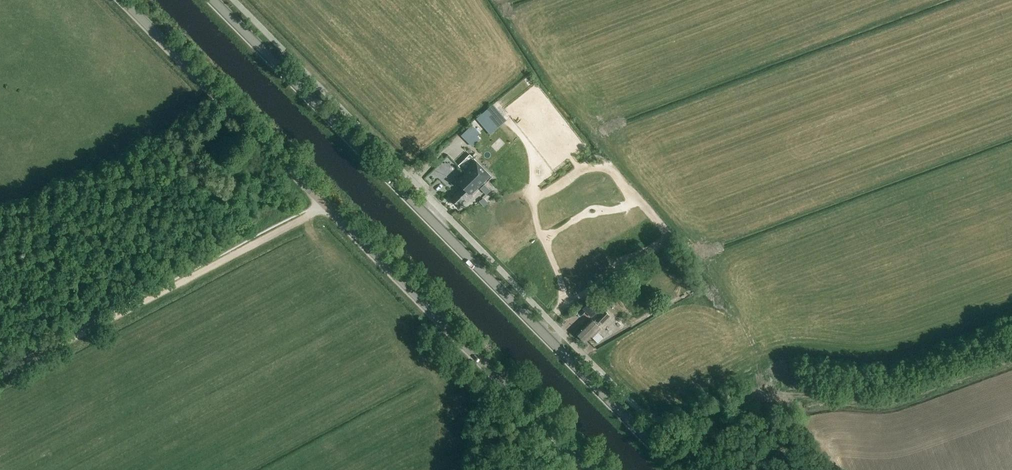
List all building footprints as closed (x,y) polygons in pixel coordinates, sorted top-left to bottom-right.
[(494,131),(502,124),(489,108),(480,115),(494,131)] [(455,150),(466,165),(476,158),(465,143),(455,150)] [(480,162),(489,175),(507,162),(498,151),(480,162)] [(454,161),(457,158),(453,153),(445,160),(453,168),(457,164),(454,161)] [(490,176),(476,162),(457,180),(462,186),(456,193),(457,194),(452,199),(459,206),(465,201),(467,203),(473,197),(471,195),(490,176)] [(668,265),(675,261),(668,250),(661,255),(668,265)] [(591,318),(600,309),(592,300),(583,309),(591,318)] [(594,319),(600,326),(609,317),(602,311),(594,319)] [(592,320),(578,335),(585,342),(591,335),(593,337),(601,328),(592,320)]
